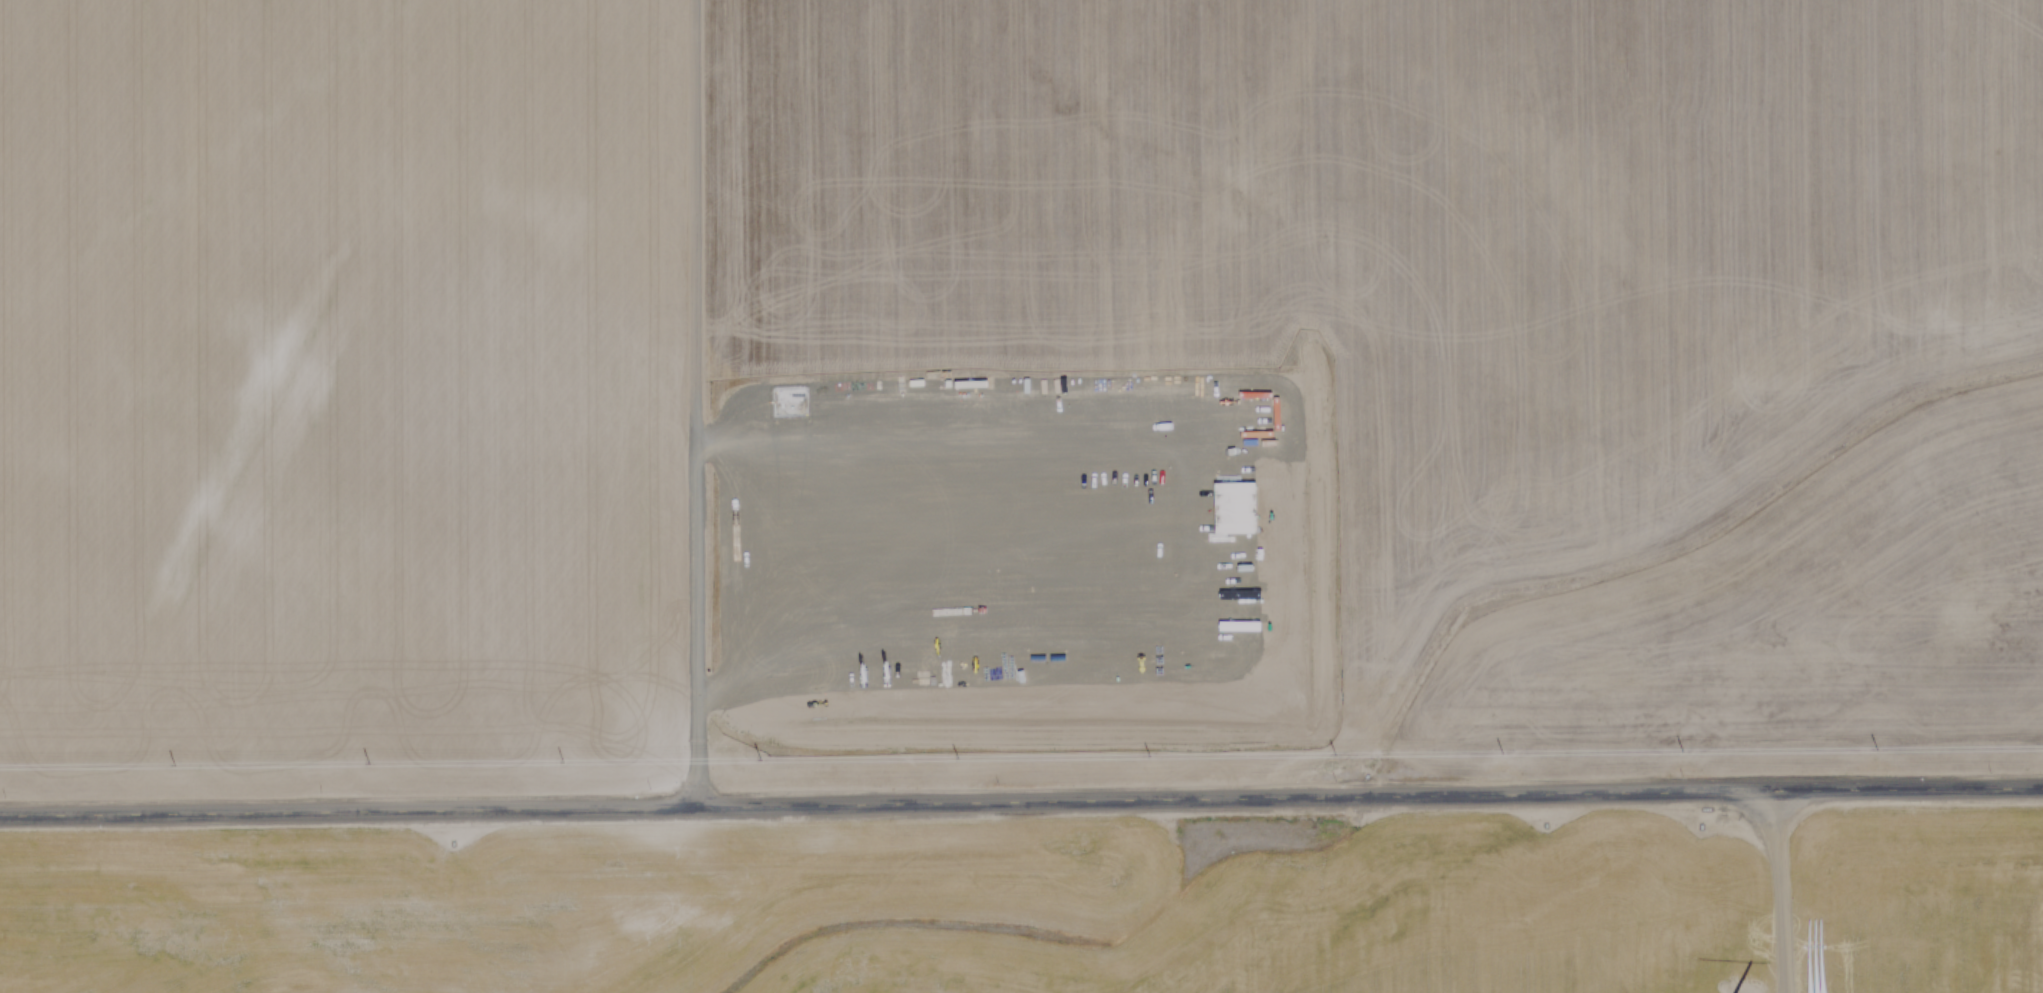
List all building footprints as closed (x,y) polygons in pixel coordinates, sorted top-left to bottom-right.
[(1213,483),(1214,534),(1256,533),(1255,482),(1213,483)]
